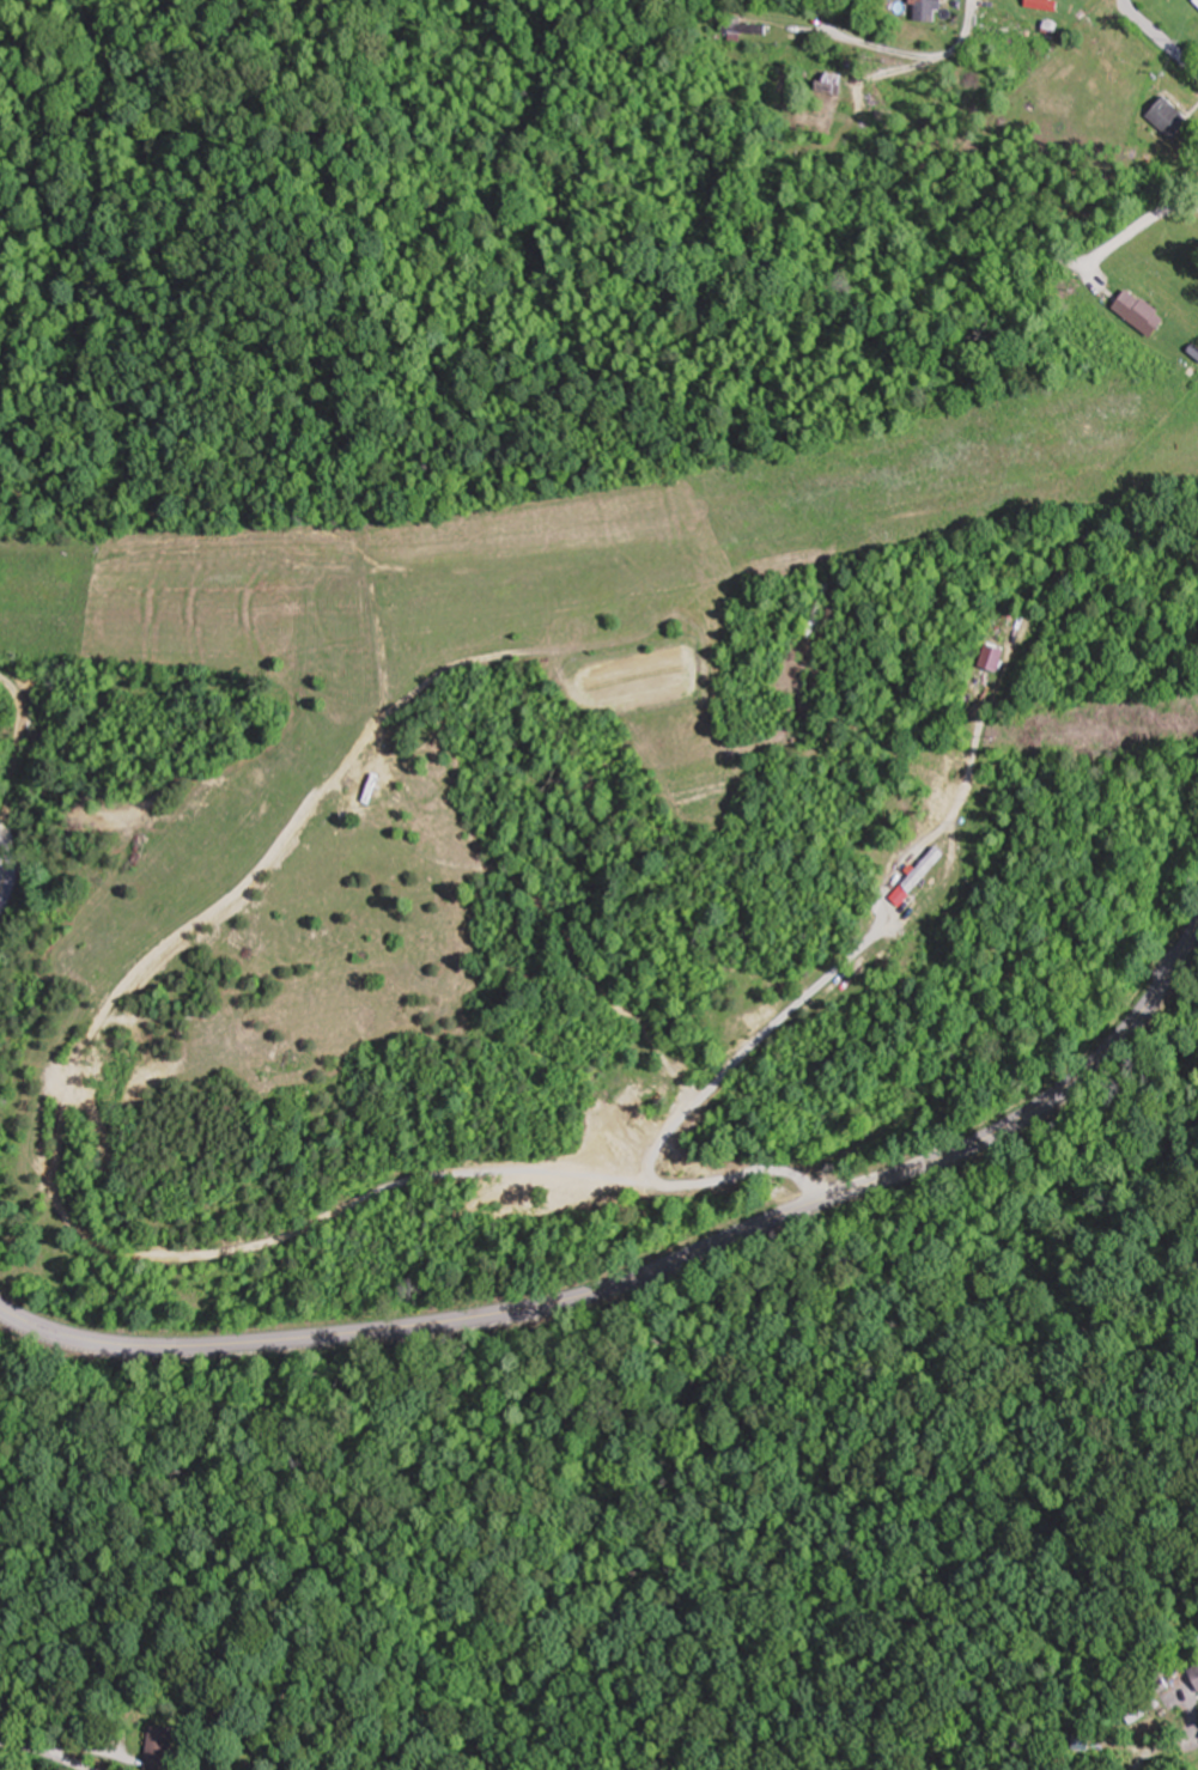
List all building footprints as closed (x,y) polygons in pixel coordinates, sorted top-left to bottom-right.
[(913,22),(938,22),(938,11),(947,11),(947,0),(914,0),(913,22)] [(1030,10),(1062,10),(1062,0),(1030,0),(1030,10)] [(843,1),(823,2),(824,17),(843,17),(843,1)] [(772,24),(748,24),(748,17),(727,17),(727,35),(772,35),(772,24)] [(847,97),(851,75),(826,70),(822,92),(847,97)] [(1174,142),(1196,119),(1170,93),(1148,115),(1174,142)] [(1119,311),(1156,339),(1173,317),(1136,289),(1119,311)] [(158,1726),(151,1769),(176,1769),(183,1730),(158,1726)]
